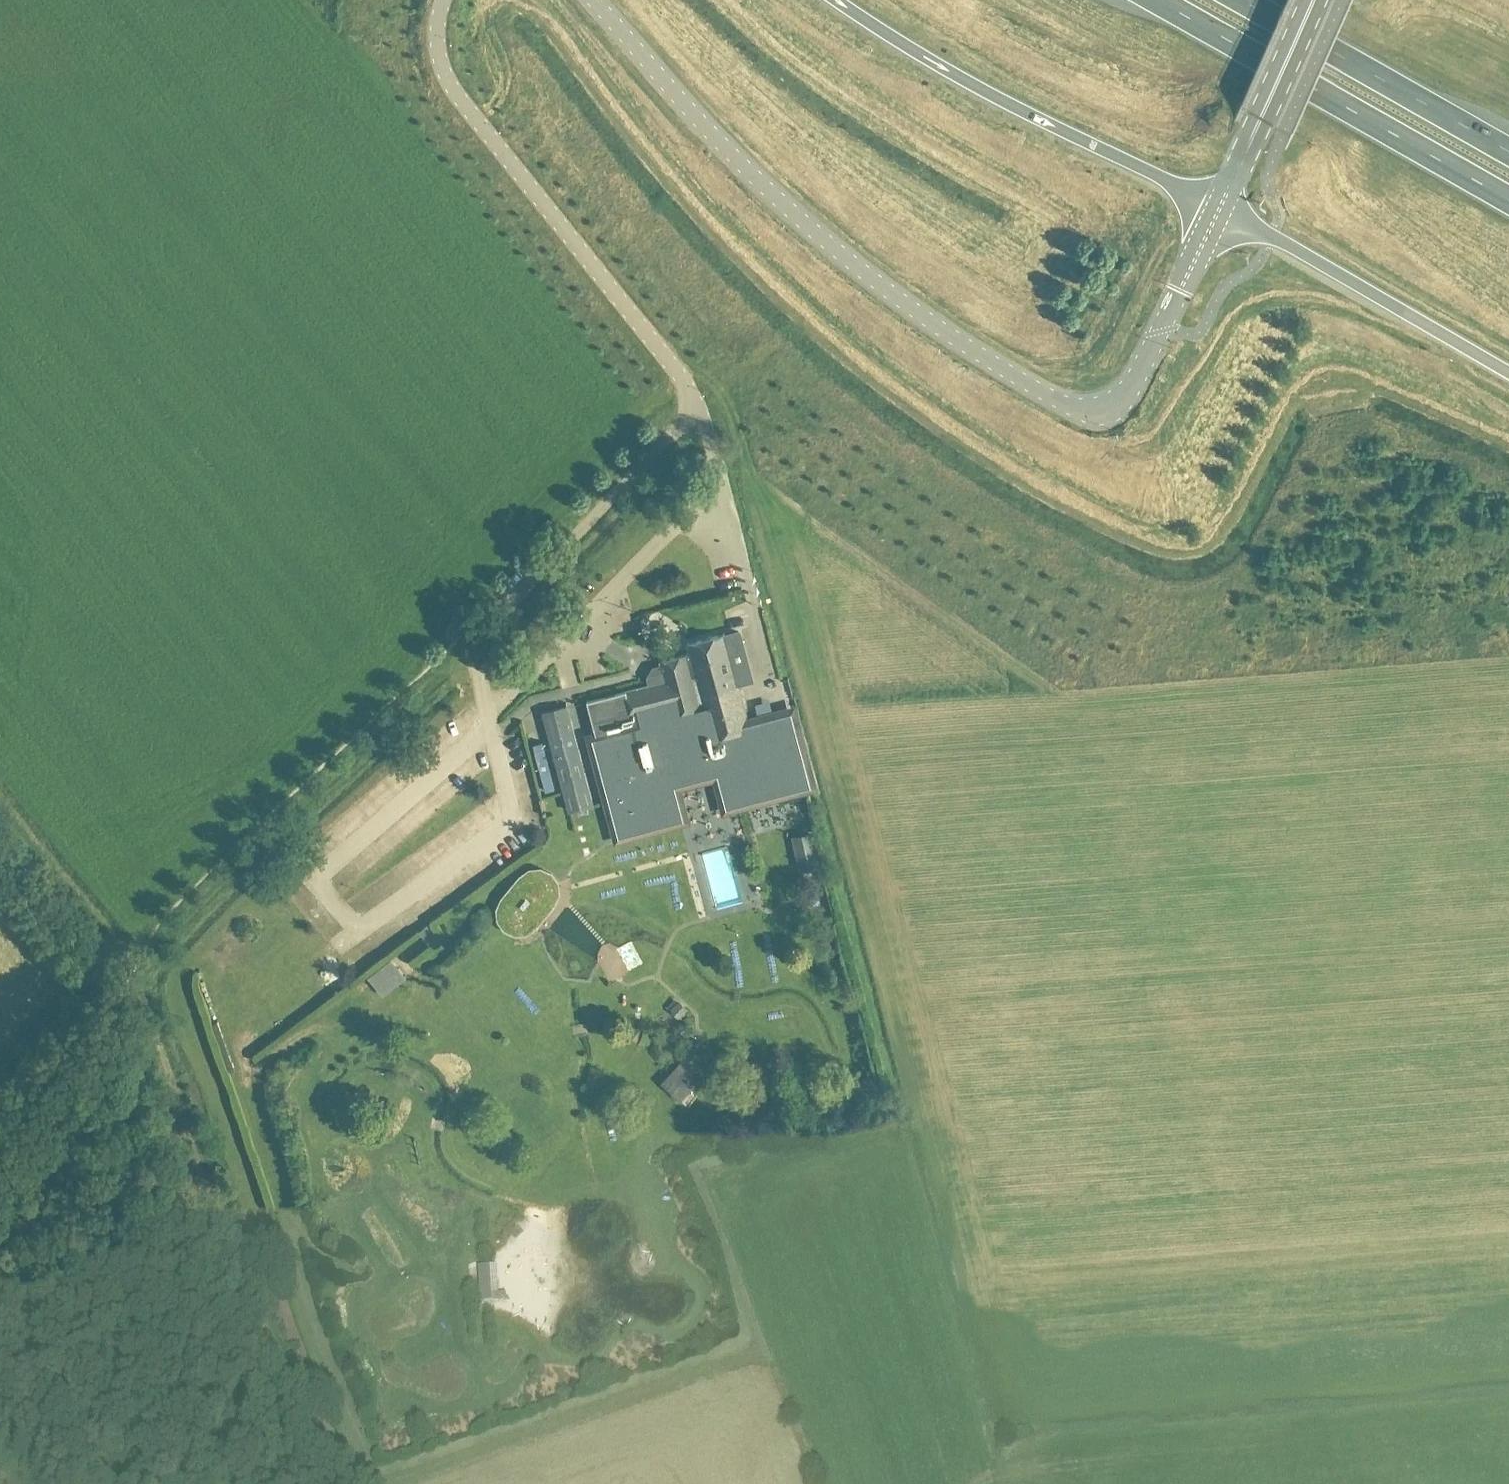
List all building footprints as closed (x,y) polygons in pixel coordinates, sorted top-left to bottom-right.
[(750,726),(737,678),(747,676),(734,630),(687,643),(690,652),(660,660),(665,680),(587,701),(622,831),(678,816),(669,782),(721,768),(730,802),(806,781),(788,716),(750,726)] [(511,670),(520,667),(515,656),(506,660),(511,670)] [(544,712),(571,813),(594,807),(567,706),(544,712)] [(793,835),(801,870),(821,865),(813,830),(793,835)] [(527,883),(503,913),(504,926),(514,934),(527,933),(551,902),(550,889),(540,881),(527,883)] [(350,944),(357,933),(344,925),(337,936),(350,944)] [(388,959),(365,982),(381,997),(404,974),(388,959)] [(684,1060),(665,1081),(682,1096),(693,1083),(689,1079),(696,1071),(684,1060)] [(489,1266),(477,1267),(480,1301),(491,1300),(489,1266)]
